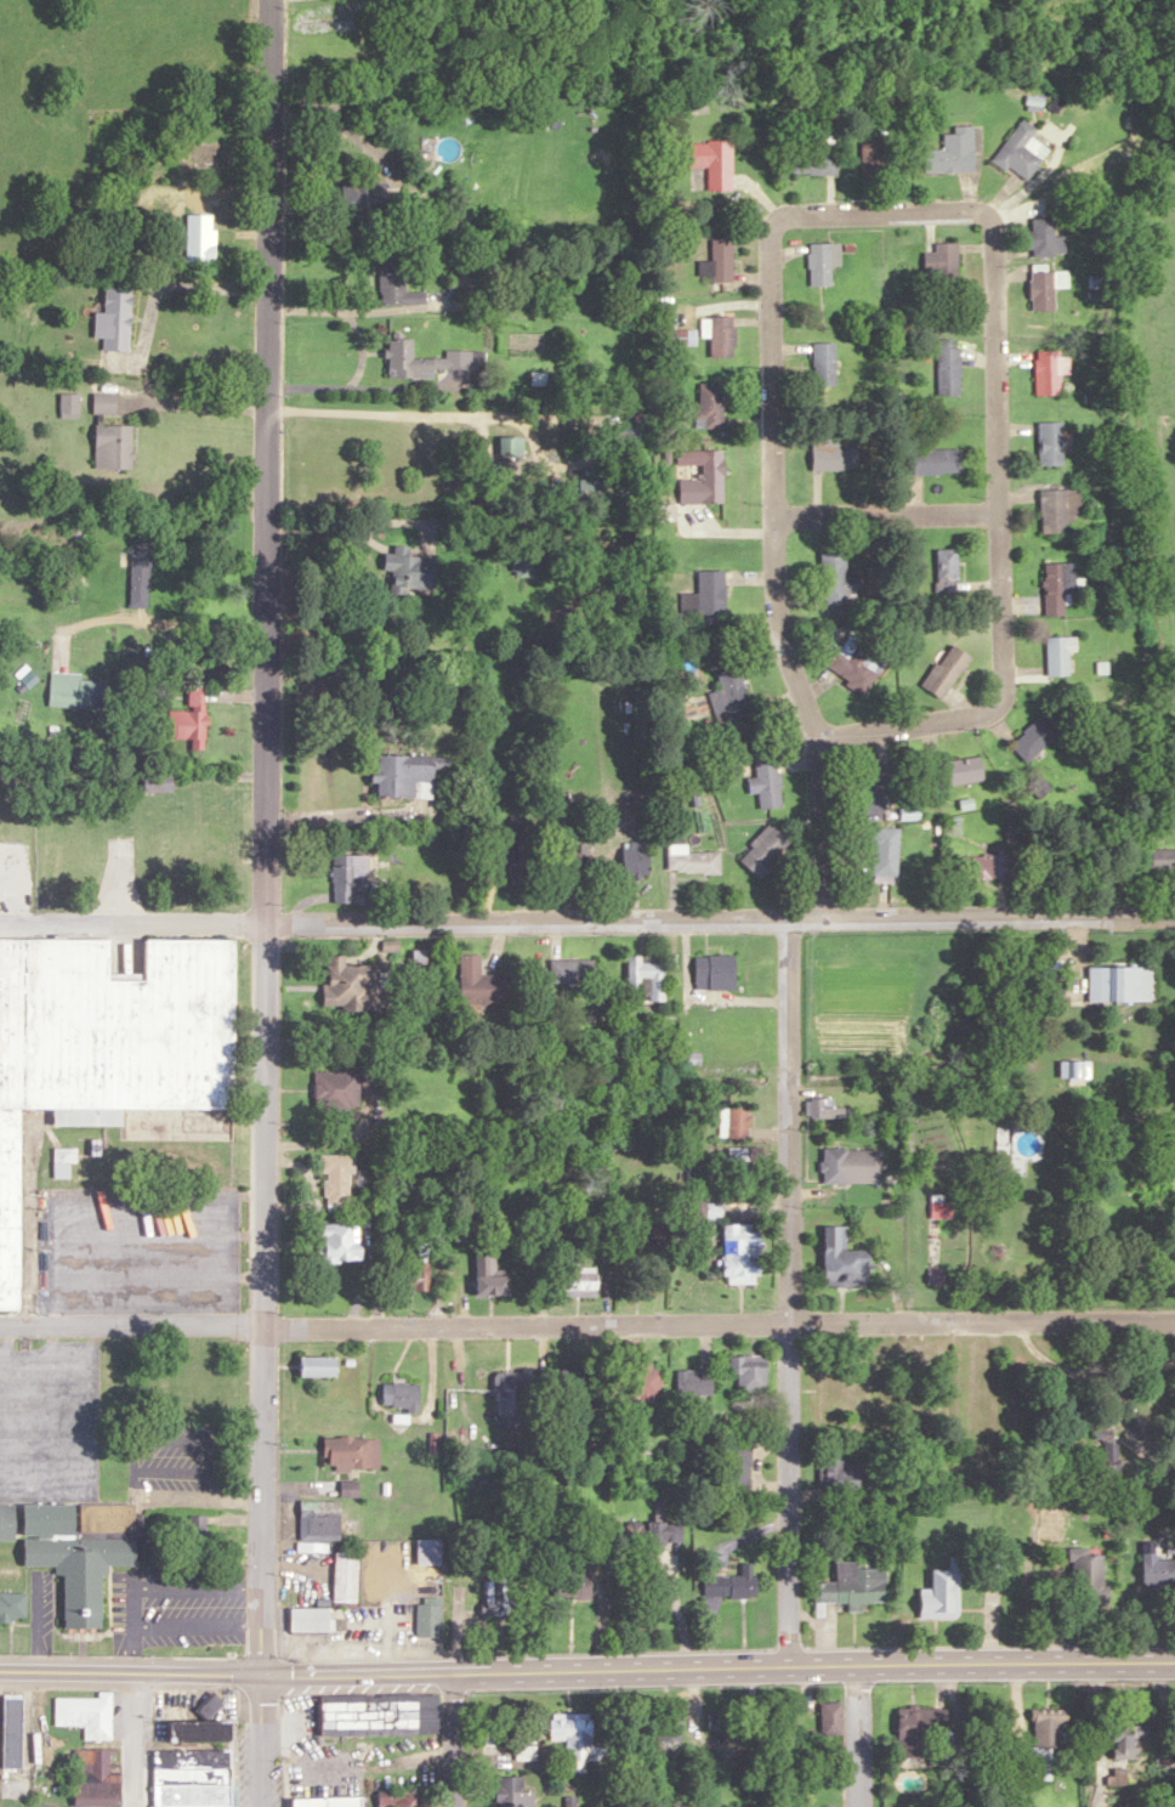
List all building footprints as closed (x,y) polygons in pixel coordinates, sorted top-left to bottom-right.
[(1027,182),(1051,148),(1033,135),(1038,128),(1023,118),(994,158),(1027,182)] [(975,172),(975,127),(945,128),(945,149),(925,149),(925,172),(975,172)] [(691,166),(709,166),(709,190),(733,190),(733,140),(691,140),(691,166)] [(906,174),(906,152),(887,152),(887,141),(862,141),(862,174),(906,174)] [(793,174),(837,174),(837,150),(793,150),(793,174)] [(343,182),(343,216),(388,216),(388,182),(343,182)] [(216,262),(216,214),(187,214),(187,262),(216,262)] [(1055,218),(1029,218),(1029,254),(1066,254),(1066,236),(1055,236),(1055,218)] [(733,279),(733,238),(712,238),(712,260),(701,260),(701,279),(733,279)] [(936,251),(925,251),(925,283),(959,283),(959,242),(936,242),(936,251)] [(840,243),(811,243),(811,285),(832,285),(832,263),(840,263),(840,243)] [(426,303),(426,291),(405,291),(405,252),(380,252),(381,303),(426,303)] [(1055,287),(1069,287),(1069,270),(1032,270),(1032,309),(1055,309),(1055,287)] [(133,286),(106,285),(105,312),(97,311),(95,336),(105,337),(105,349),(130,350),(133,286)] [(712,356),(736,356),(736,315),(710,315),(710,335),(712,335),(712,356)] [(435,377),(435,369),(475,369),(475,350),(446,350),(446,357),(414,357),(414,338),(389,338),(389,377),(435,377)] [(961,397),(961,338),(938,338),(938,397),(961,397)] [(837,342),(815,342),(815,386),(837,386),(837,342)] [(1036,394),(1062,394),(1062,350),(1035,350),(1036,394)] [(724,428),(725,382),(698,382),(698,428),(724,428)] [(61,392),(61,417),(80,417),(80,392),(61,392)] [(94,412),(117,412),(117,393),(94,393),(94,412)] [(1039,465),(1064,465),(1064,422),(1039,422),(1039,465)] [(133,468),(133,424),(97,424),(97,468),(133,468)] [(620,445),(633,448),(637,430),(623,427),(620,445)] [(814,470),(859,470),(859,447),(840,447),(840,436),(814,436),(814,470)] [(502,454),(524,454),(524,437),(502,437),(502,454)] [(963,474),(963,448),(915,448),(915,474),(963,474)] [(679,480),(679,502),(725,502),(724,450),(677,450),(677,464),(703,464),(703,480),(679,480)] [(605,500),(605,479),(579,479),(579,500),(605,500)] [(1042,489),(1042,532),(1070,532),(1070,520),(1080,520),(1080,489),(1042,489)] [(132,608),(152,608),(152,533),(132,533),(132,608)] [(438,557),(410,554),(411,547),(396,546),(396,554),(387,553),(385,569),(394,570),(391,593),(406,594),(407,587),(435,590),(438,557)] [(959,593),(959,549),(937,549),(937,593),(959,593)] [(848,577),(847,552),(822,553),(823,604),(849,604),(849,590),(860,590),(860,576),(848,577)] [(514,575),(534,577),(537,555),(516,553),(514,575)] [(1045,615),(1066,615),(1066,594),(1077,594),(1077,563),(1045,563),(1045,615)] [(681,594),(681,622),(727,622),(727,571),(700,571),(700,594),(681,594)] [(866,695),(885,666),(869,656),(877,644),(867,638),(873,629),(858,620),(827,669),(866,695)] [(1078,652),(1078,637),(1048,637),(1048,675),(1071,675),(1071,652),(1078,652)] [(973,655),(951,642),(924,686),(944,699),(973,655)] [(753,715),(740,666),(718,672),(722,690),(709,693),(718,725),(753,715)] [(105,709),(106,679),(82,678),(83,673),(50,672),(49,707),(105,709)] [(207,686),(189,686),(189,710),(169,710),(169,737),(192,737),(192,749),(206,749),(207,686)] [(1011,741),(1027,761),(1060,735),(1044,715),(1011,741)] [(434,798),(434,768),(452,768),(452,755),(377,754),(377,797),(434,798)] [(750,777),(751,794),(759,793),(761,809),(783,807),(779,756),(756,758),(757,777),(750,777)] [(929,762),(931,786),(986,781),(983,757),(929,762)] [(885,813),(881,761),(857,762),(861,815),(885,813)] [(174,772),(144,772),(144,792),(174,792),(174,772)] [(795,844),(774,823),(739,858),(760,879),(795,844)] [(874,827),(874,876),(900,876),(900,827),(874,827)] [(503,835),(503,882),(526,882),(526,835),(503,835)] [(722,851),(689,851),(689,844),(668,844),(668,874),(722,874),(722,851)] [(623,876),(651,876),(651,845),(623,845),(623,876)] [(589,876),(589,848),(556,848),(556,876),(589,876)] [(1152,849),(1152,871),(1174,871),(1174,849),(1152,849)] [(352,892),(369,892),(369,854),(334,854),(334,904),(352,904),(352,892)] [(964,879),(1025,879),(1025,854),(964,854),(964,879)] [(238,940),(145,939),(145,976),(111,975),(112,940),(0,938),(0,1311),(21,1312),(22,1259),(31,1250),(31,1260),(50,1242),(51,1202),(21,1202),(22,1109),(53,1109),(53,1125),(122,1126),(128,1120),(128,1139),(234,1141),(238,940)] [(513,1004),(513,975),(481,975),(481,955),(461,955),(461,1004),(513,1004)] [(380,964),(347,965),(347,956),(326,956),(326,1009),(390,1009),(389,974),(380,974),(380,964)] [(666,1001),(666,956),(628,956),(628,1001),(666,1001)] [(737,989),(737,956),(696,956),(696,989),(737,989)] [(595,959),(551,959),(551,983),(595,983),(595,959)] [(1153,967),(1089,967),(1089,1001),(1153,1001),(1153,967)] [(361,1086),(381,1087),(381,1071),(315,1070),(315,1109),(360,1109),(361,1086)] [(835,1098),(806,1098),(806,1118),(847,1118),(847,1107),(835,1107),(835,1098)] [(728,1138),(750,1138),(750,1107),(728,1107),(728,1138)] [(54,1178),(70,1178),(70,1163),(78,1163),(78,1148),(54,1148),(54,1178)] [(760,1149),(730,1149),(730,1161),(760,1161),(760,1149)] [(849,1185),(849,1149),(824,1149),(824,1185),(849,1185)] [(353,1205),(353,1155),(324,1155),(324,1205),(353,1205)] [(318,1262),(362,1262),(362,1224),(318,1224),(318,1262)] [(670,1224),(658,1224),(658,1247),(670,1247),(670,1224)] [(725,1284),(763,1284),(763,1226),(725,1226),(725,1284)] [(848,1227),(825,1227),(825,1287),(871,1287),(871,1251),(848,1251),(848,1227)] [(429,1243),(407,1242),(407,1272),(394,1272),(394,1291),(429,1291),(429,1243)] [(599,1296),(599,1267),(581,1268),(581,1248),(560,1248),(561,1296),(599,1296)] [(497,1251),(477,1251),(477,1295),(511,1295),(511,1276),(497,1276),(497,1251)] [(300,1355),(337,1355),(337,1376),(300,1376),(300,1355)] [(768,1355),(731,1355),(731,1374),(739,1374),(739,1392),(768,1392),(768,1355)] [(595,1368),(562,1368),(562,1402),(595,1402),(595,1368)] [(662,1368),(630,1368),(630,1397),(662,1397),(662,1368)] [(498,1370),(498,1421),(525,1421),(525,1392),(537,1392),(537,1370),(498,1370)] [(703,1370),(677,1370),(677,1396),(714,1396),(714,1376),(703,1376),(703,1370)] [(849,1384),(836,1384),(836,1370),(818,1370),(818,1407),(849,1407),(849,1384)] [(420,1407),(420,1383),(396,1383),(396,1407),(420,1407)] [(1097,1476),(1118,1476),(1118,1428),(1097,1428),(1097,1476)] [(380,1468),(380,1437),(325,1437),(325,1468),(380,1468)] [(728,1488),(751,1488),(751,1442),(728,1442),(728,1488)] [(820,1459),(820,1487),(861,1487),(861,1459),(820,1459)] [(342,1482),(342,1497),(359,1497),(359,1482),(342,1482)] [(300,1542),(341,1542),(341,1501),(300,1501),(300,1542)] [(104,1628),(104,1566),(136,1565),(136,1539),(143,1539),(143,1514),(136,1514),(136,1504),(25,1505),(25,1566),(56,1566),(56,1575),(65,1575),(65,1628),(104,1628)] [(16,1541),(16,1505),(0,1505),(0,1541),(16,1541)] [(215,1530),(208,1530),(208,1516),(184,1516),(184,1560),(215,1560),(215,1530)] [(684,1522),(649,1522),(650,1544),(684,1544),(684,1522)] [(417,1566),(442,1566),(442,1540),(417,1540),(417,1566)] [(358,1604),(360,1553),(336,1552),(334,1603),(358,1604)] [(1073,1606),(1107,1607),(1107,1556),(1073,1555),(1073,1606)] [(922,1618),(960,1618),(960,1557),(950,1557),(950,1570),(934,1570),(934,1590),(922,1590),(922,1618)] [(1145,1588),(1174,1588),(1174,1559),(1145,1559),(1145,1588)] [(756,1597),(756,1562),(742,1562),(742,1576),(706,1576),(706,1597),(756,1597)] [(887,1603),(887,1564),(836,1565),(837,1582),(815,1583),(815,1604),(887,1603)] [(593,1573),(558,1573),(558,1598),(593,1598),(593,1573)] [(486,1577),(486,1616),(516,1616),(515,1577),(486,1577)] [(26,1618),(26,1593),(0,1593),(0,1618),(26,1618)] [(417,1637),(442,1637),(442,1604),(417,1604),(417,1637)] [(290,1633),(333,1633),(333,1608),(290,1608),(290,1633)] [(55,1697),(55,1726),(87,1726),(87,1737),(112,1737),(112,1692),(100,1692),(100,1697),(55,1697)] [(322,1736),(439,1735),(439,1695),(322,1695),(322,1736)] [(5,1768),(22,1768),(22,1698),(5,1698),(5,1768)] [(821,1703),(821,1736),(843,1736),(843,1703),(821,1703)] [(901,1707),(899,1759),(933,1760),(934,1726),(947,1726),(948,1709),(901,1707)] [(1052,1748),(1062,1748),(1062,1724),(1069,1724),(1069,1710),(1034,1710),(1034,1781),(1052,1781),(1052,1748)] [(741,1731),(741,1711),(710,1711),(710,1731),(741,1731)] [(567,1774),(587,1774),(587,1762),(594,1762),(594,1714),(551,1714),(551,1741),(567,1741),(567,1774)] [(683,1742),(683,1715),(657,1715),(657,1742),(683,1742)] [(234,1722),(172,1722),(172,1744),(234,1744),(234,1722)] [(1114,1745),(1114,1777),(1108,1777),(1108,1786),(1133,1786),(1133,1757),(1148,1757),(1148,1727),(1107,1727),(1107,1745),(1114,1745)] [(156,1750),(156,1806),(234,1806),(234,1749),(156,1750)] [(500,1806),(535,1806),(535,1792),(524,1792),(524,1777),(500,1777),(500,1806)] [(122,1806),(122,1791),(76,1791),(76,1806),(122,1806)] [(380,1806),(426,1806),(426,1792),(380,1792),(380,1806)] [(295,1806),(365,1806),(365,1799),(295,1799),(295,1806)]
